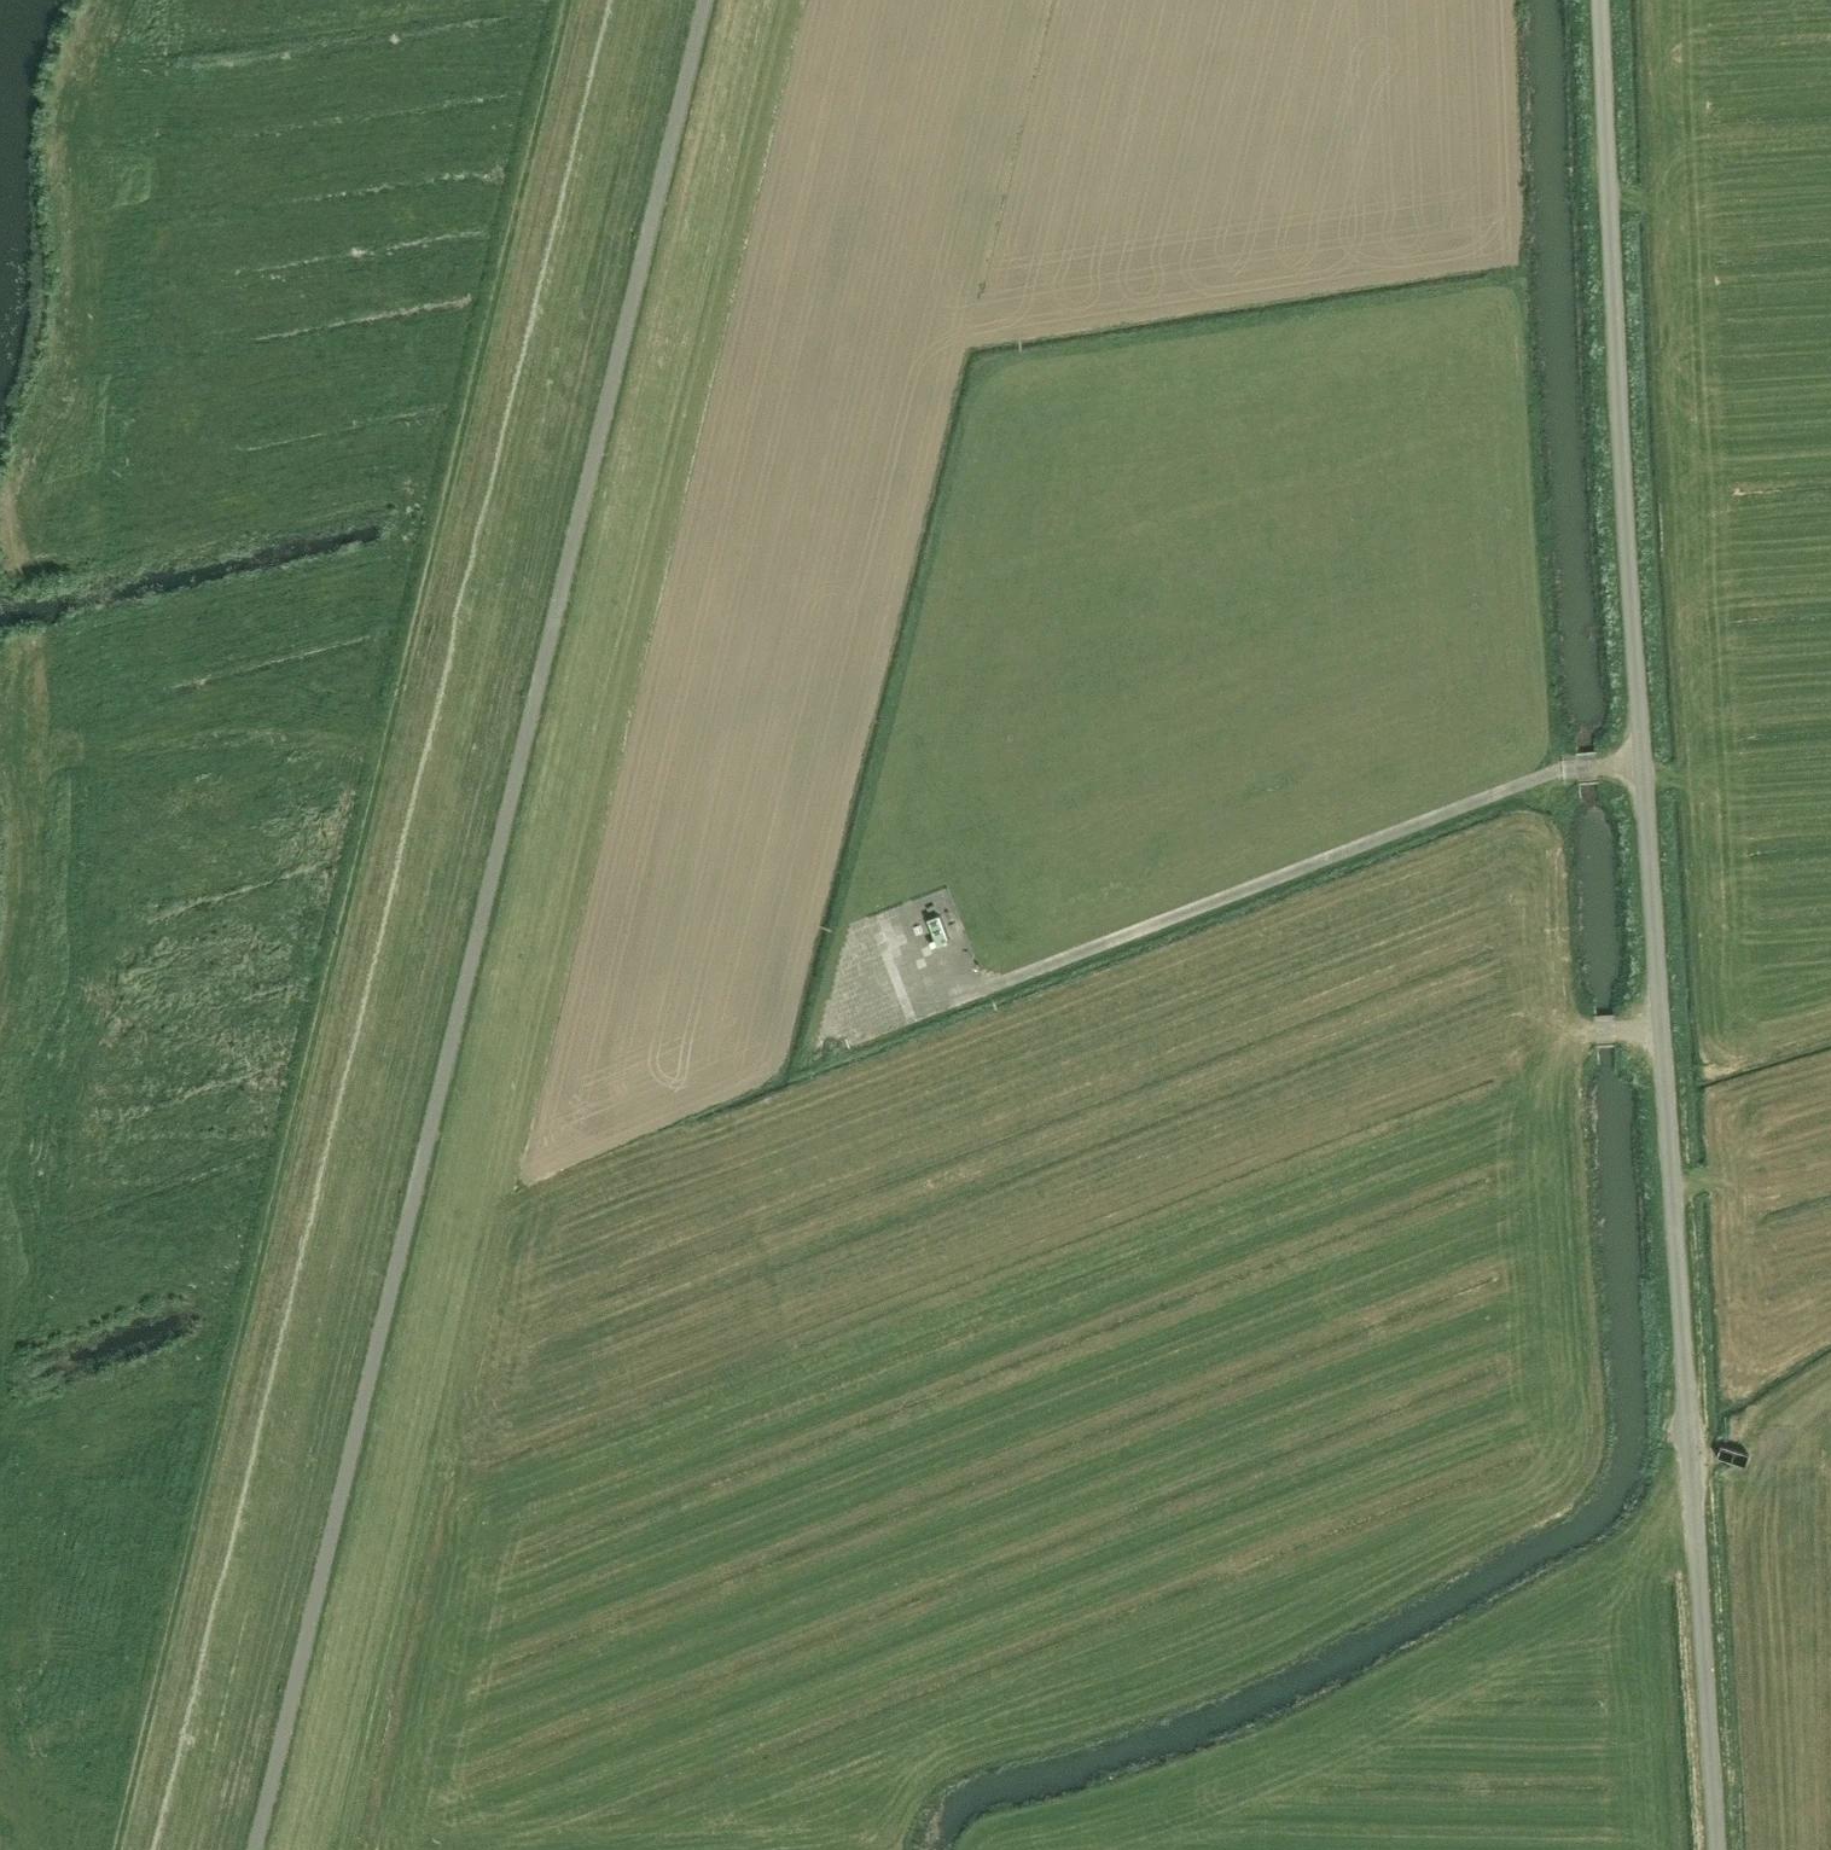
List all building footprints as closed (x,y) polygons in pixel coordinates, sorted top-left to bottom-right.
[(814,1025),(832,1020),(828,1008),(810,1013),(814,1025)]
